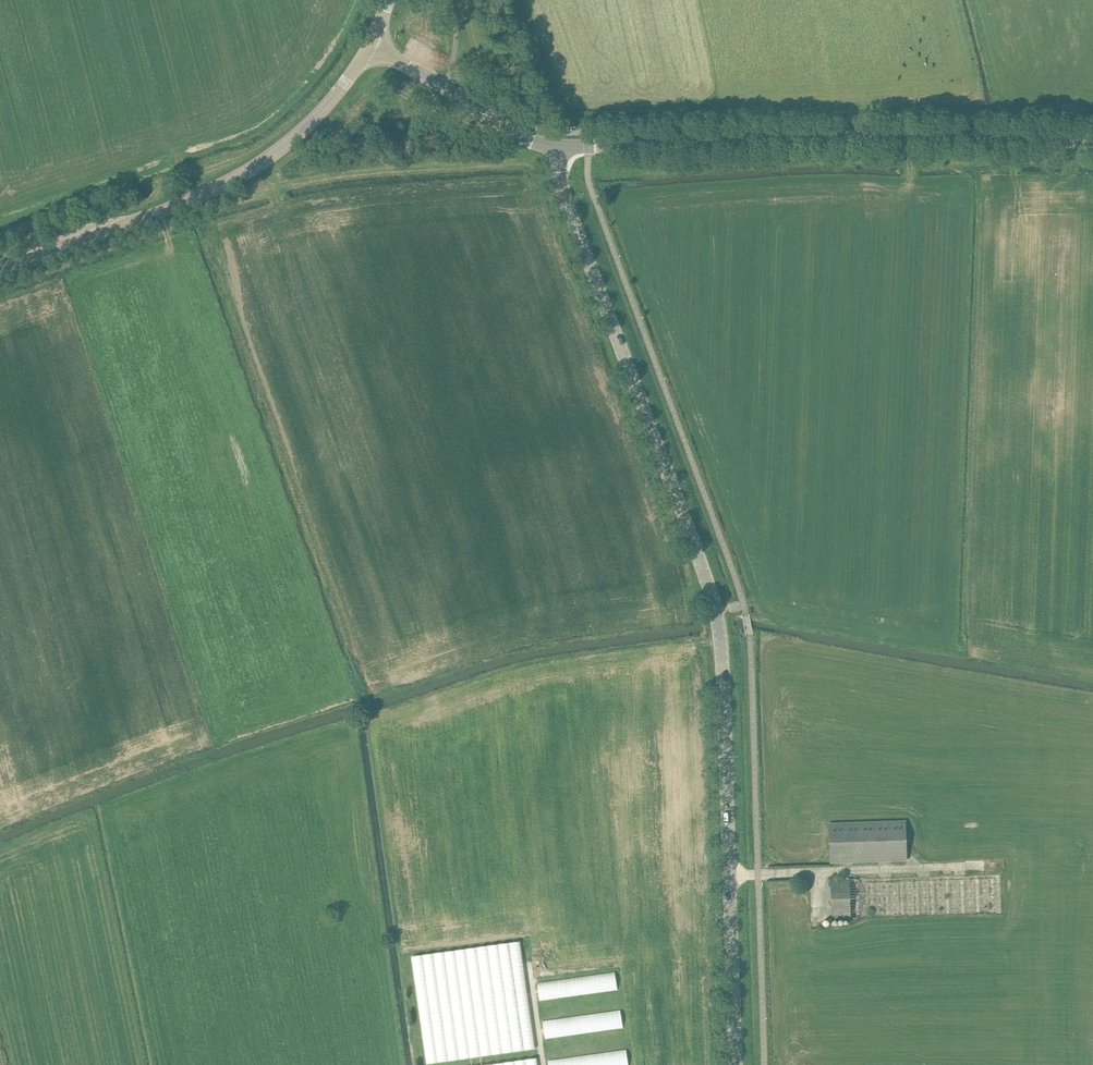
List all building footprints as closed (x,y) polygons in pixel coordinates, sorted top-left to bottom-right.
[(828,822),(829,862),(907,859),(906,820),(828,822)] [(831,919),(858,918),(857,878),(830,878),(831,919)] [(523,941),(412,954),(425,1063),(536,1049),(523,941)] [(617,971),(537,982),(539,1000),(619,989),(617,971)] [(623,1010),(543,1019),(545,1037),(625,1028),(623,1010)] [(548,1059),(549,1064),(630,1064),(628,1049),(548,1059)]
